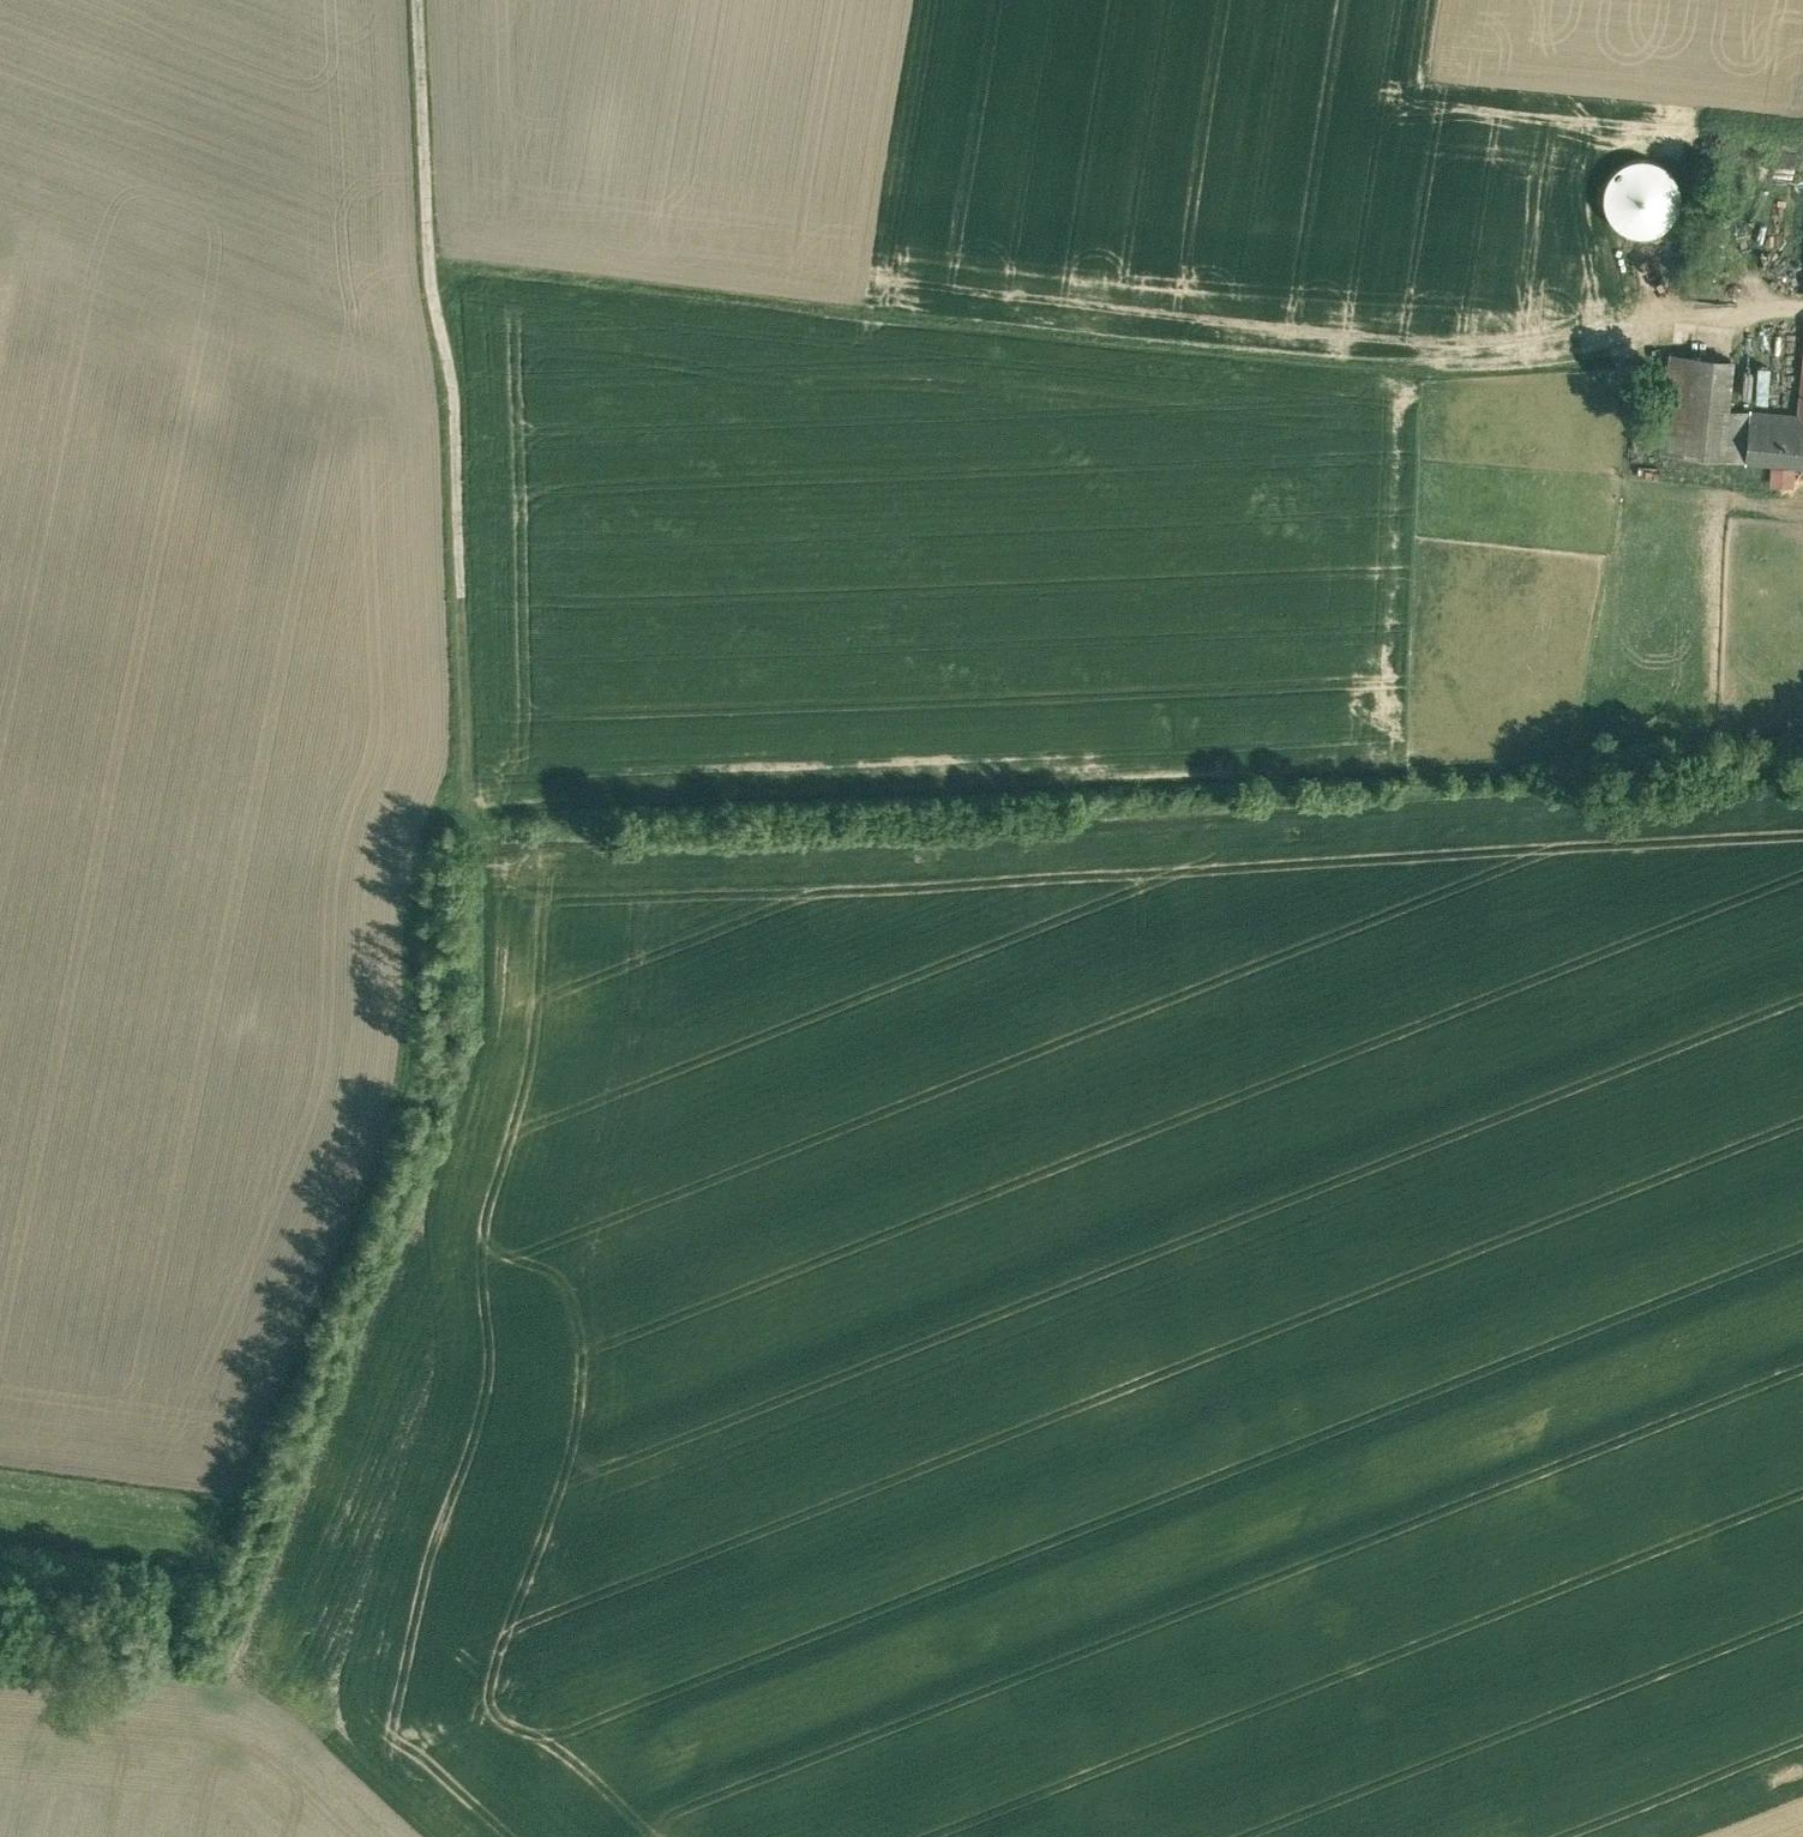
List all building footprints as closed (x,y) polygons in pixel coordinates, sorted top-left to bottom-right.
[(1802,211),(1802,105),(1777,102),(1766,209),(1802,213),(1802,211)] [(1661,160),(1613,160),(1613,231),(1661,231),(1661,160)] [(1797,340),(1793,389),(1802,390),(1802,341),(1797,340)]
